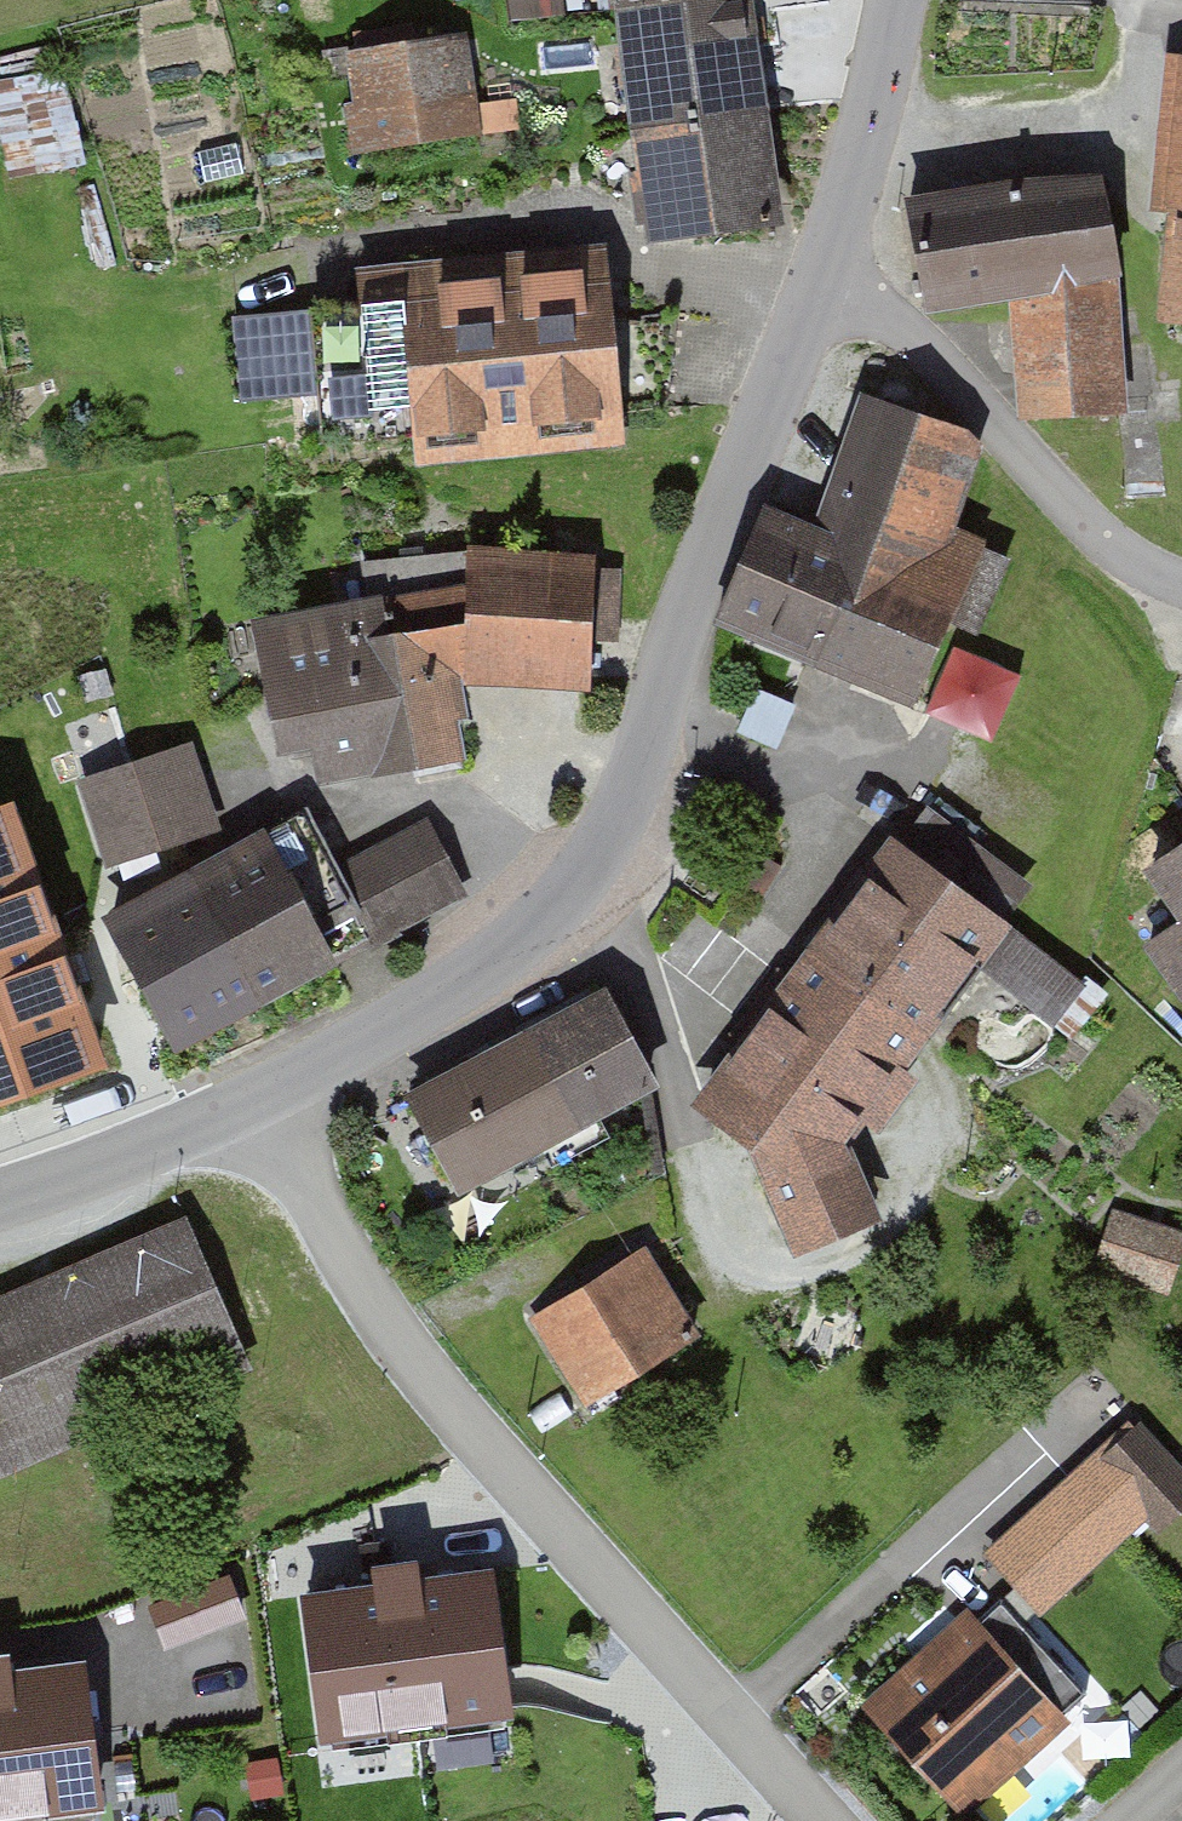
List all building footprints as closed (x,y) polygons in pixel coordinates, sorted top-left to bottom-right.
[(622,57),(748,40),(743,0),(614,0),(622,57)] [(748,40),(622,57),(634,151),(762,133),(748,40)] [(464,47),(335,59),(345,159),(474,146),(464,47)] [(76,57),(2,63),(11,165),(84,159),(76,57)] [(1164,68),(1138,339),(1181,343),(1181,70),(1164,68)] [(762,133),(634,151),(650,261),(777,243),(762,133)] [(1096,189),(898,215),(911,313),(1015,299),(1109,286),(1096,189)] [(394,285),(411,479),(621,461),(604,266),(394,285)] [(1109,286),(1015,299),(1018,430),(1123,423),(1123,285),(1109,286)] [(803,530),(767,515),(711,648),(898,727),(941,626),(970,638),(997,573),(935,547),(972,458),(855,408),(803,530)] [(595,555),(470,550),(469,585),(464,686),(592,692),(595,555)] [(464,686),(469,585),(249,619),(277,753),(310,750),(317,783),(466,760),(464,686)] [(189,746),(82,781),(109,864),(216,829),(189,746)] [(304,806),(179,873),(253,1010),(466,896),(474,891),(436,822),(341,874),(304,806)] [(0,812),(0,1104),(104,1067),(12,808),(0,812)] [(1032,897),(923,813),(892,853),(1001,937),(1032,897)] [(1115,867),(1152,925),(1117,947),(1154,1004),(1181,986),(1181,824),(1115,867)] [(891,863),(817,965),(933,1048),(974,992),(1054,1050),(1087,1004),(891,863)] [(253,1010),(179,873),(100,915),(174,1053),(253,1010)] [(933,1048),(817,965),(686,1135),(763,1206),(794,1276),(879,1238),(841,1165),(933,1048)] [(606,1006),(409,1108),(463,1212),(660,1109),(619,1031),(606,1006)] [(1110,1218),(1090,1277),(1166,1302),(1181,1255),(1181,1242),(1110,1218)] [(0,1311),(0,1501),(255,1390),(186,1231),(0,1311)] [(645,1264),(524,1337),(581,1430),(701,1356),(645,1264)] [(1133,1422),(986,1555),(1040,1612),(1146,1518),(1159,1531),(1181,1509),(1181,1474),(1133,1422)] [(155,1581),(166,1635),(252,1616),(241,1563),(155,1581)] [(488,1593),(303,1616),(323,1774),(509,1750),(488,1593)] [(858,1721),(945,1820),(959,1820),(1059,1733),(966,1627),(858,1721)] [(0,1675),(0,1820),(24,1820),(103,1811),(84,1664),(0,1675)]
